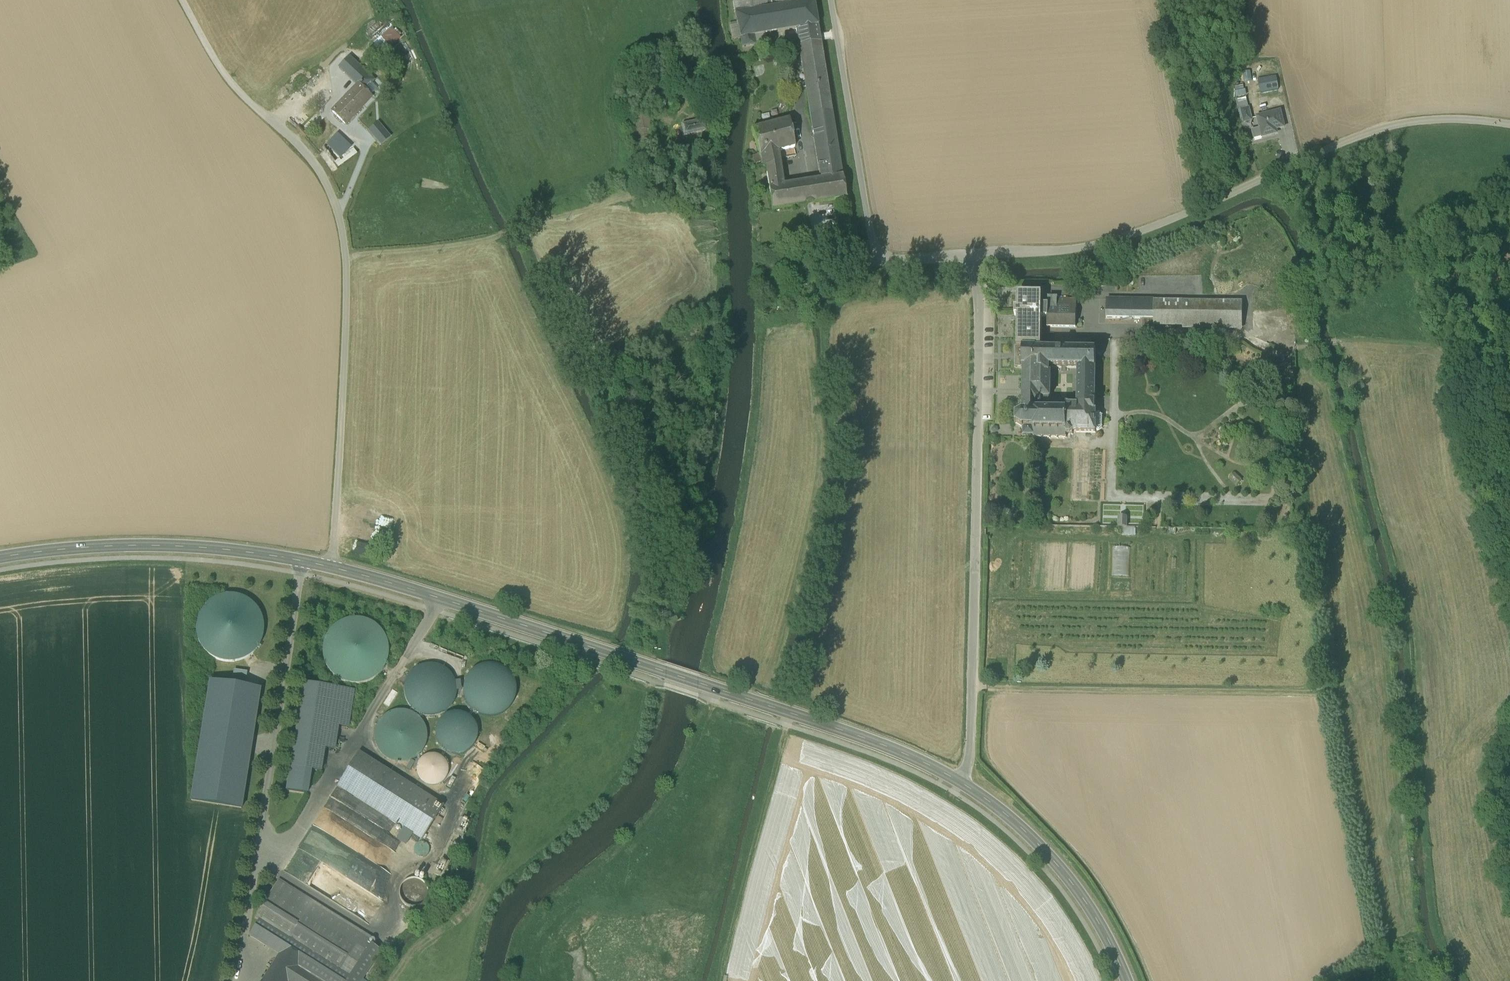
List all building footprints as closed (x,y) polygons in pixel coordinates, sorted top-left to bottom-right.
[(746,13),(807,3),(806,0),(730,0),(733,15),(746,13)] [(814,2),(807,3),(746,13),(750,38),(765,35),(793,30),(796,46),(820,42),(814,2)] [(737,40),(739,49),(751,47),(750,38),(746,13),(733,15),(734,24),(737,40)] [(399,36),(393,29),(385,36),(391,43),(399,36)] [(765,35),(750,38),(751,47),(767,44),(765,35)] [(796,46),(817,175),(840,171),(820,42),(796,46)] [(347,73),(355,65),(356,64),(350,58),(340,68),(346,74),(347,73)] [(359,85),(370,96),(376,89),(371,84),(372,81),(355,65),(347,73),(359,85)] [(1259,81),(1261,93),(1279,88),(1276,77),(1259,81)] [(333,112),(345,124),(371,97),(370,96),(359,85),(333,112)] [(1237,98),(1246,97),(1245,90),(1236,91),(1237,98)] [(1240,111),(1242,110),(1249,108),(1247,99),(1238,101),(1240,111)] [(391,112),(405,103),(402,100),(389,108),(391,112)] [(1252,120),(1249,108),(1242,110),(1245,122),(1252,120)] [(1259,124),(1263,138),(1273,135),(1271,131),(1284,128),(1280,112),(1258,117),(1259,124)] [(768,166),(776,207),(791,204),(786,181),(780,147),(796,143),(790,117),(755,126),(765,164),(768,166)] [(686,135),(705,132),(702,120),(684,123),(686,135)] [(1250,127),(1253,140),(1263,138),(1259,124),(1250,127)] [(395,149),(376,126),(371,130),(394,157),(404,150),(400,145),(395,149)] [(339,137),(319,154),(326,162),(334,155),(332,153),(344,143),(339,137)] [(353,149),(334,163),(337,169),(357,154),(353,149)] [(786,181),(791,204),(816,198),(844,192),(840,171),(817,175),(786,181)] [(1018,317),(1017,348),(1023,348),(1023,349),(1036,349),(1036,350),(1041,350),(1041,348),(1042,317),(1047,318),(1048,305),(1042,305),(1042,294),(1018,294),(1018,309),(1018,317)] [(1048,299),(1048,305),(1047,318),(1047,327),(1076,328),(1076,299),(1057,299),(1057,298),(1048,298),(1048,299)] [(1154,329),(1154,327),(1154,301),(1107,300),(1106,318),(1143,319),(1142,328),(1154,329)] [(1242,302),(1154,301),(1154,327),(1242,329),(1242,302)] [(1023,405),(1048,405),(1048,399),(1050,399),(1050,374),(1049,374),(1049,368),(1078,369),(1076,405),(1095,406),(1096,351),(1074,351),(1074,345),(1061,345),(1061,351),(1041,350),(1036,350),(1036,349),(1023,349),(1022,368),(1024,368),(1023,405)] [(1066,438),(1066,435),(1066,405),(1048,405),(1023,405),(1023,411),(1022,411),(1022,412),(1016,416),(1016,423),(1022,427),(1022,429),(1023,429),(1023,436),(1034,437),(1066,438)] [(1076,405),(1066,405),(1066,435),(1073,435),(1073,433),(1096,434),(1096,431),(1099,432),(1102,429),(1102,417),(1099,414),(1096,414),(1096,412),(1095,412),(1095,406),(1076,405)] [(1229,479),(1236,486),(1242,480),(1235,473),(1229,479)] [(1103,504),(1103,517),(1127,517),(1127,511),(1143,512),(1143,505),(1124,505),(1124,504),(1103,504)] [(1119,529),(1127,530),(1127,519),(1119,518),(1119,529)] [(1128,576),(1129,547),(1113,546),(1112,575),(1128,576)] [(261,641),(263,628),(261,615),(254,605),(243,597),(230,595),(217,597),(206,604),(199,615),(196,628),(199,641),(206,652),(217,659),(230,662),(243,659),(253,652),(261,641)] [(387,665),(389,652),(387,639),(380,628),(369,621),(356,618),(343,621),(332,628),(325,639),(322,652),(325,665),(332,675),(343,683),(356,685),(368,683),(379,676),(387,665)] [(404,682),(403,692),(406,702),(412,710),(422,716),(432,717),(442,714),(450,707),(456,698),(457,688),(454,678),(447,669),(438,664),(428,663),(418,666),(409,672),(404,682)] [(464,682),(463,692),(465,703),(472,711),(481,716),(492,717),(502,714),(510,708),(515,699),(516,688),(514,678),(507,670),(498,665),(487,663),(477,666),(469,673),(464,682)] [(248,672),(234,670),(231,685),(245,687),(248,672)] [(231,685),(210,681),(191,800),(241,808),(260,689),(245,687),(231,685)] [(304,684),(291,767),(311,770),(321,772),(324,748),(334,750),(338,726),(348,728),(353,692),(304,684)] [(393,691),(387,701),(391,704),(398,693),(393,691)] [(374,728),(373,739),(376,749),(383,757),(392,762),(402,763),(412,760),(421,754),(426,745),(427,734),(424,724),(418,716),(408,711),(398,710),(388,712),(380,719),(374,728)] [(436,727),(435,736),(437,744),(442,750),(450,755),(458,756),(466,754),(473,748),(477,741),(478,733),(476,725),(471,718),(464,714),(455,713),(447,715),(440,720),(436,727)] [(413,835),(421,840),(443,807),(359,753),(337,787),(403,829),(413,835)] [(448,776),(449,770),(448,764),(444,759),(439,755),(433,754),(426,755),(421,759),(418,764),(417,770),(418,776),(421,781),(427,785),(433,786),(439,785),(444,781),(448,776)] [(291,767),(287,791),(307,794),(311,770),(291,767)] [(469,822),(461,819),(454,834),(461,837),(469,822)] [(413,835),(403,829),(395,840),(406,847),(413,835)] [(280,872),(352,910),(361,892),(371,888),(370,886),(378,882),(385,868),(379,865),(371,868),(371,869),(361,873),(360,874),(349,879),(339,874),(337,867),(350,862),(354,853),(344,847),(341,840),(324,831),(323,833),(319,835),(318,838),(312,840),(310,844),(299,849),(296,853),(305,850),(301,857),(300,858),(296,865),(280,872)] [(414,848),(413,851),(414,854),(416,857),(419,858),(422,858),(425,858),(428,855),(429,853),(430,849),(429,846),(427,844),(424,842),(421,842),(418,843),(415,845),(414,848)] [(442,859),(434,874),(442,878),(449,863),(442,859)] [(399,891),(400,897),(403,902),(407,905),(412,907),(418,906),(423,904),(426,899),(428,894),(428,888),(425,884),(421,880),(420,880),(415,878),(409,879),(405,882),(401,886),(399,891)] [(249,936),(279,954),(289,939),(349,977),(369,947),(374,939),(279,879),(255,918),(259,921),(249,936)] [(416,922),(444,902),(438,894),(410,914),(416,922)] [(349,977),(289,939),(279,954),(298,966),(322,980),(347,980),(349,977)] [(362,979),(379,954),(369,947),(349,977),(347,980),(361,980),(362,979)] [(262,980),(289,980),(298,966),(279,954),(262,980)] [(298,966),(289,980),(322,980),(298,966)]
